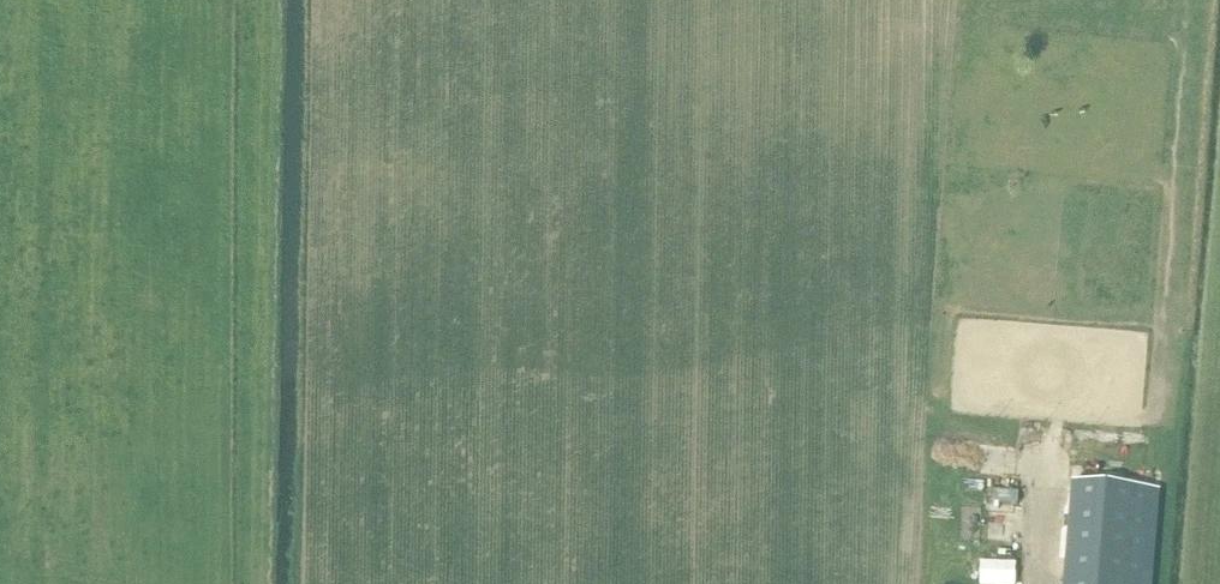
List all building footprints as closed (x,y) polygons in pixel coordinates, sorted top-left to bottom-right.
[(1059,558),(1057,583),(1149,583),(1156,475),(1065,469),(1061,535),(1053,535),(1053,558),(1059,558)]
